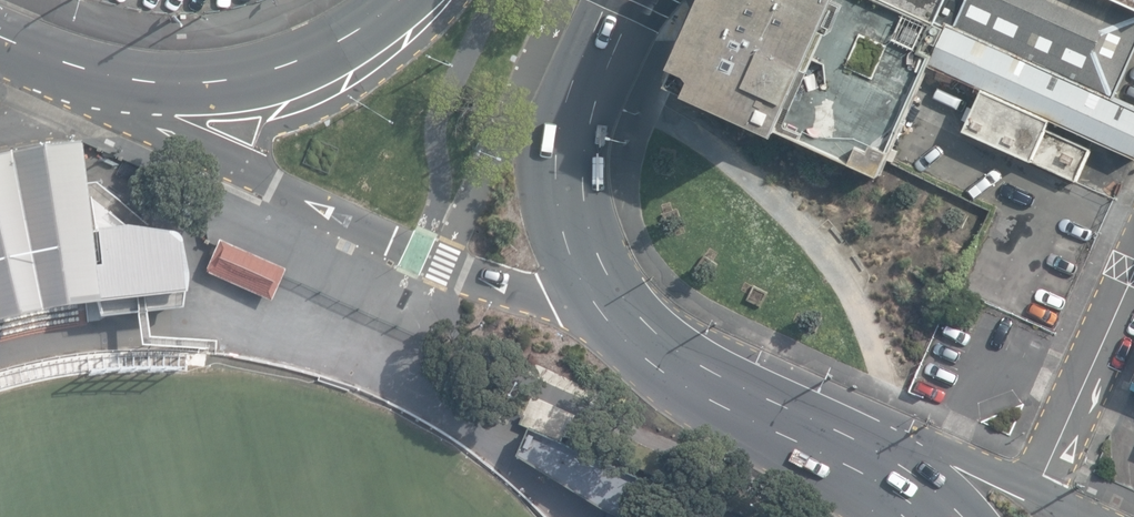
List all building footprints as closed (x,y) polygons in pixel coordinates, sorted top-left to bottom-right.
[(937,15),(906,0),(704,0),(672,70),(879,169),(884,157),(927,59),(932,49),(923,45),(937,15)] [(937,15),(944,0),(906,0),(937,15)] [(1113,94),(1133,46),(1133,0),(965,0),(956,22),(1113,94)] [(1050,114),(1133,153),(1133,103),(1113,94),(956,22),(947,19),(932,49),(927,59),(983,84),(1050,114)] [(1046,125),(1050,114),(983,84),(964,126),(1077,179),(1091,146),(1046,125)] [(17,317),(42,312),(66,307),(102,304),(97,267),(83,144),(42,148),(9,153),(0,154),(0,321),(17,317)] [(104,230),(98,231),(103,267),(97,267),(102,304),(104,317),(144,313),(184,309),(186,294),(188,294),(190,281),(189,270),(184,243),(182,237),(178,234),(171,232),(151,230),(136,228),(120,228),(104,230)] [(285,269),(219,240),(216,247),(205,272),(272,301),(273,297),(283,274),(285,269)] [(641,476),(532,427),(516,460),(557,485),(600,513),(610,516),(620,516),(641,476)]
